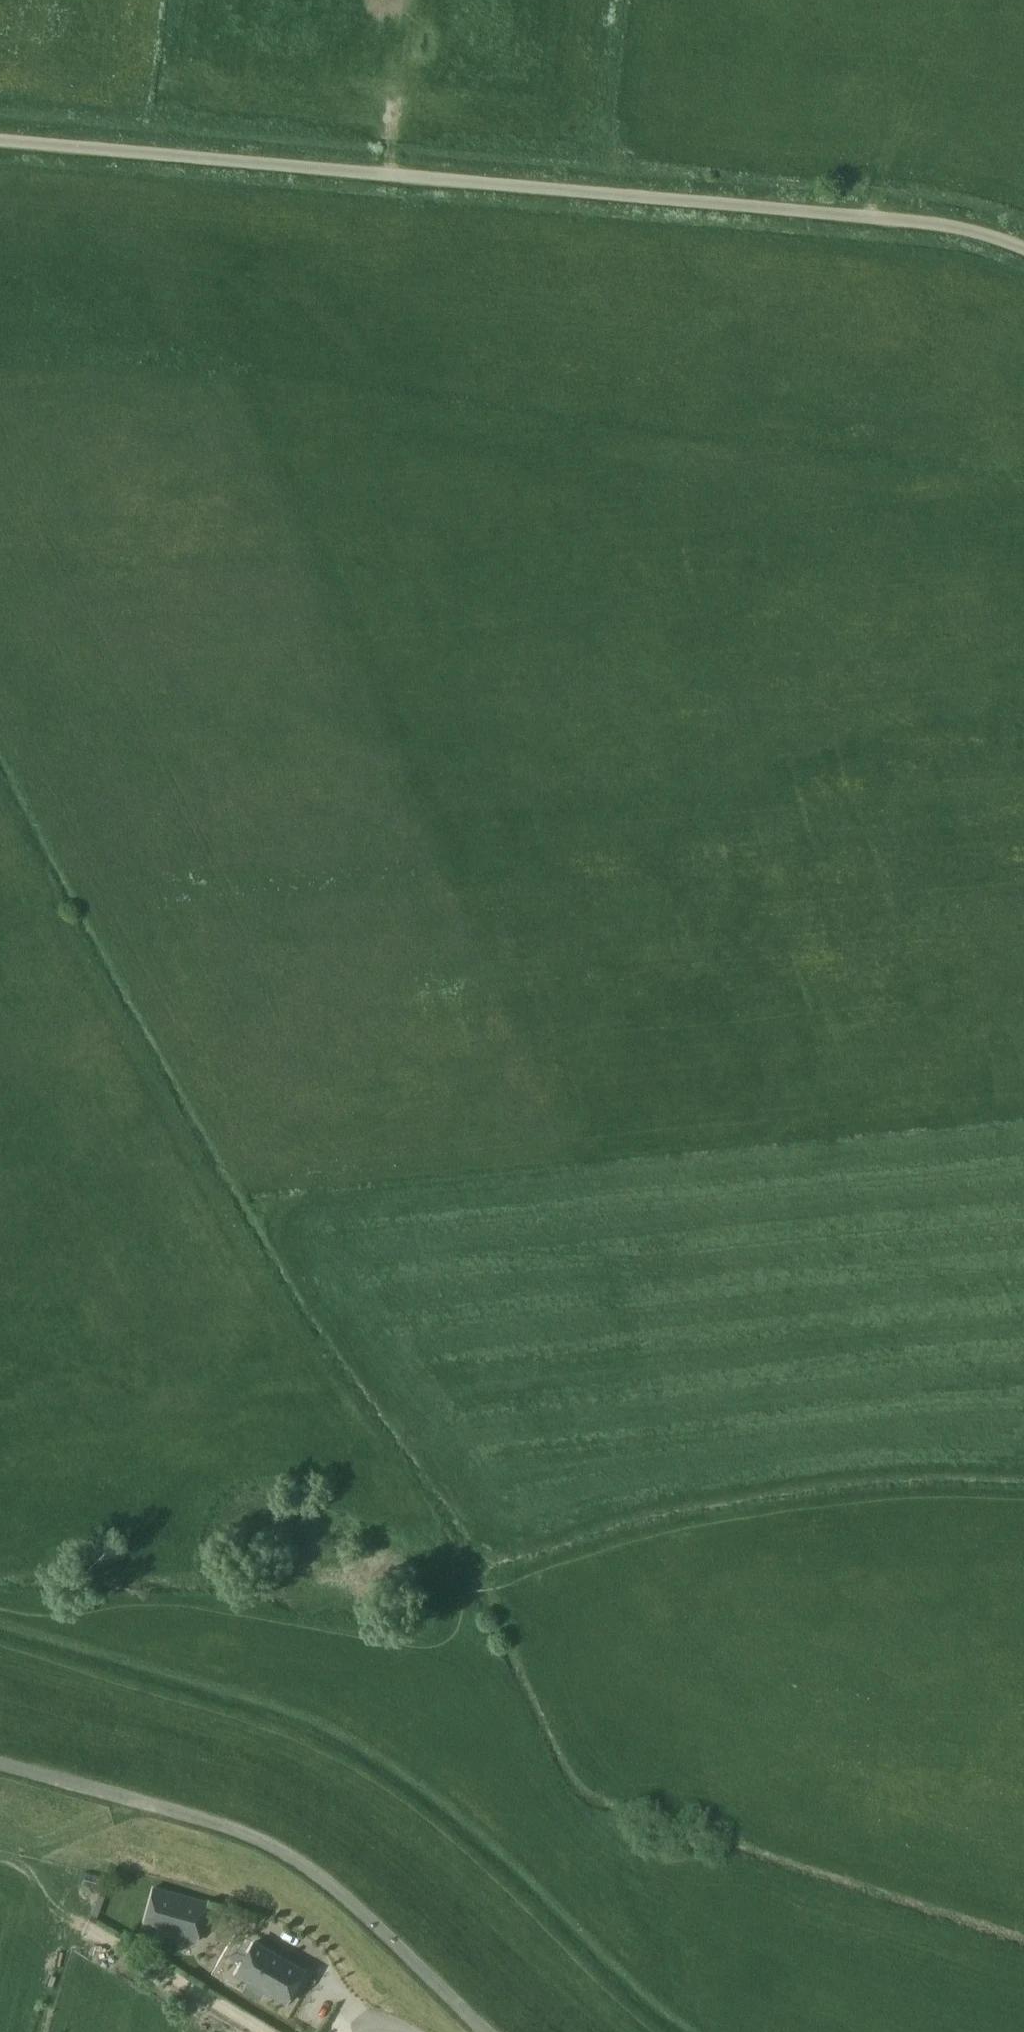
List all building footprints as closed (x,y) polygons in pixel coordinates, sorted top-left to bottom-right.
[(199,1931),(207,1903),(155,1888),(144,1927),(177,1936),(180,1926),(199,1931)] [(304,1971),(254,1942),(235,1974),(286,2004),(291,1994),(304,1971)]
